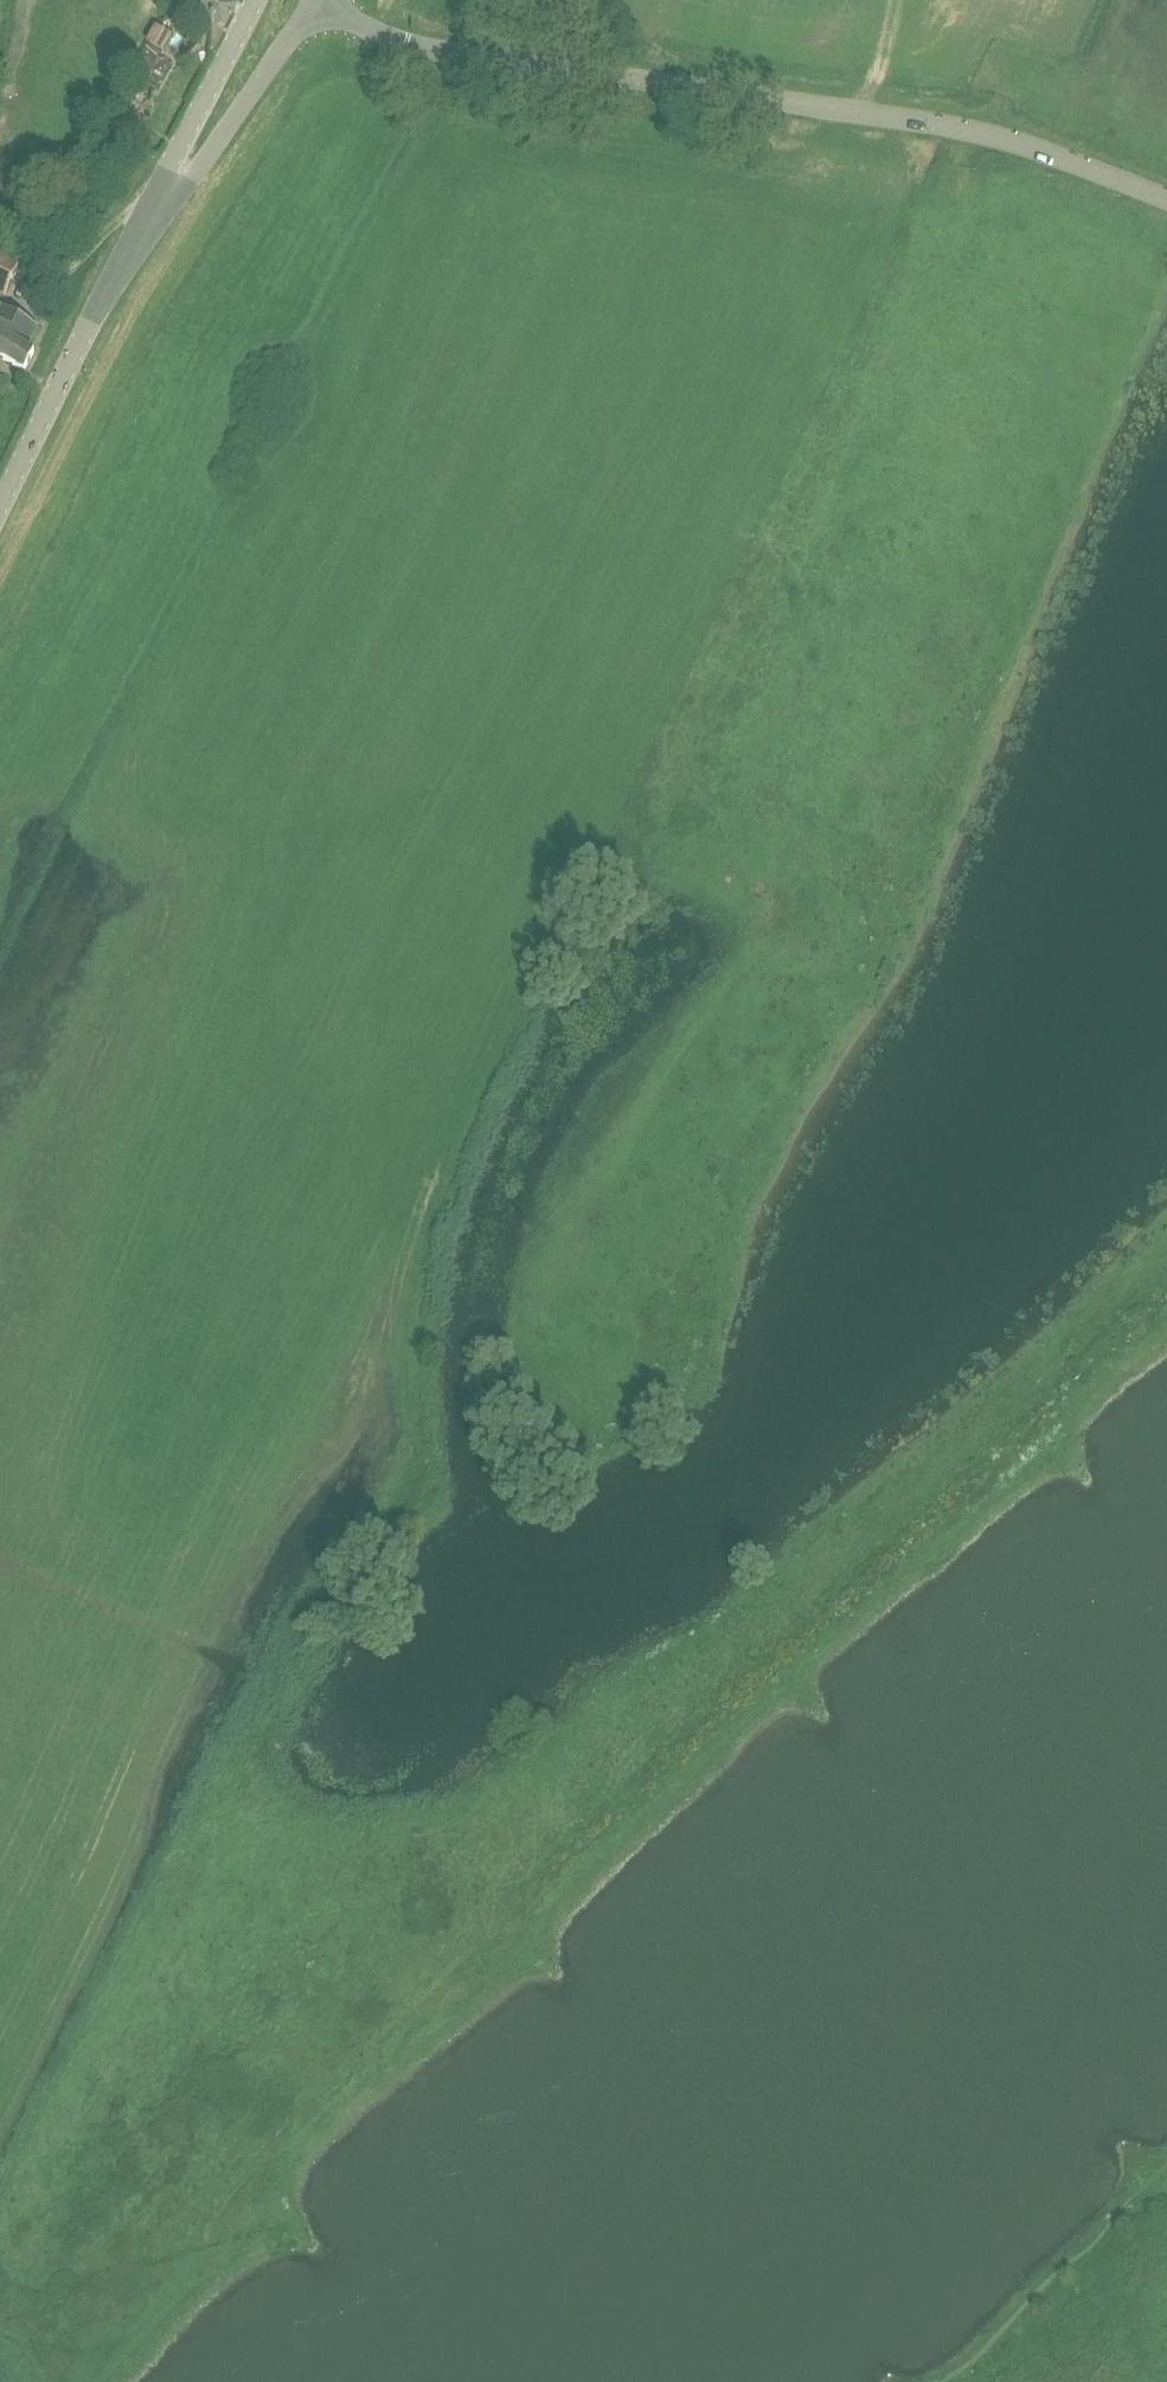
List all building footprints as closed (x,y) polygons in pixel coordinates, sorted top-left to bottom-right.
[(235,4),(227,0),(175,0),(223,25),(235,4)] [(142,39),(160,49),(169,32),(151,22),(142,39)] [(20,259),(0,251),(0,295),(4,296),(20,259)] [(22,369),(32,350),(25,346),(35,325),(0,307),(0,358),(22,369)]
